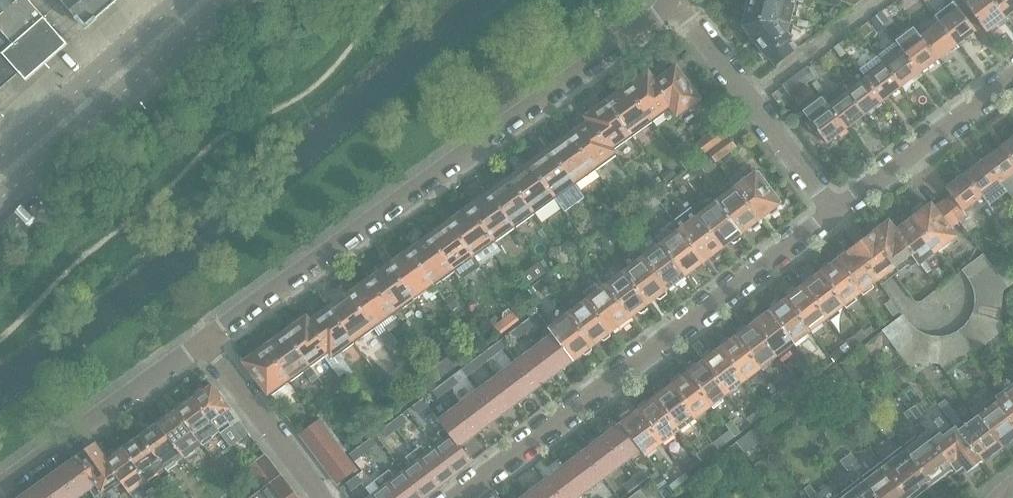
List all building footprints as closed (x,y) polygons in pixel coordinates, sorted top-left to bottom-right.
[(0,49),(20,73),(27,66),(33,73),(67,44),(44,18),(41,14),(28,0),(0,0),(0,49)] [(63,2),(67,6),(86,28),(90,24),(90,25),(118,0),(61,0),(63,2)] [(794,1),(788,0),(745,0),(745,2),(748,6),(746,15),(788,25),(794,1)] [(991,0),(962,0),(961,0),(969,10),(986,32),(1005,18),(991,0)] [(1005,18),(1012,12),(1012,0),(991,0),(1005,18)] [(953,2),(934,17),(939,23),(939,22),(956,45),(957,44),(974,31),(975,31),(958,8),(953,2)] [(881,12),(876,16),(883,25),(884,26),(889,22),(881,12)] [(787,31),(788,25),(746,15),(743,26),(744,27),(742,30),(747,36),(751,36),(767,56),(767,55),(775,65),(797,47),(792,42),(789,44),(786,40),(791,36),(787,31)] [(876,16),(870,19),(878,28),(883,25),(876,16)] [(809,22),(806,21),(798,20),(797,25),(808,28),(809,22)] [(939,23),(921,36),(938,59),(956,45),(939,22),(939,23)] [(914,27),(895,42),(896,42),(919,73),(919,72),(938,59),(921,36),(914,27)] [(846,53),(851,49),(844,39),(839,43),(846,53)] [(896,42),(877,56),(884,64),(901,87),(919,73),(896,42)] [(841,57),(846,53),(839,43),(834,47),(841,57)] [(19,73),(20,73),(0,49),(0,89),(19,73)] [(877,55),(858,70),(865,78),(882,101),(883,100),(901,87),(884,64),(877,56),(877,55)] [(809,81),(814,77),(807,68),(802,72),(809,81)] [(665,70),(652,79),(672,106),(679,116),(699,101),(675,69),(668,73),(665,70)] [(790,95),(809,81),(802,72),(783,86),(790,95)] [(628,87),(627,88),(651,121),(672,106),(652,79),(647,73),(638,79),(635,78),(628,83),(628,87)] [(847,92),(846,93),(863,115),(882,101),(865,78),(847,92)] [(608,101),(606,102),(623,126),(631,136),(651,121),(627,88),(618,94),(615,92),(608,98),(608,101)] [(846,93),(828,106),(845,129),(846,128),(863,115),(846,93)] [(821,97),(802,111),(826,143),(838,134),(840,137),(847,132),(845,129),(828,106),(821,97)] [(587,117),(586,117),(589,122),(610,151),(631,136),(623,126),(606,102),(597,109),(594,108),(587,113),(587,117)] [(571,136),(570,136),(594,169),(613,155),(610,151),(589,122),(582,128),(578,127),(571,132),(571,136)] [(727,138),(727,137),(719,127),(693,146),(702,157),(709,152),(727,138)] [(551,150),(550,151),(573,184),(574,183),(594,169),(570,136),(562,142),(559,141),(551,146),(551,150)] [(1001,146),(1012,161),(1012,137),(1001,146)] [(735,148),(734,148),(727,138),(709,152),(716,162),(735,148)] [(1001,146),(983,160),(1006,191),(1011,196),(1012,195),(1012,161),(1001,146)] [(531,164),(530,165),(553,198),(564,213),(584,199),(573,184),(550,151),(541,157),(538,155),(531,160),(531,164)] [(686,151),(678,157),(686,168),(690,165),(694,163),(686,151)] [(983,160),(965,173),(989,204),(1006,191),(983,160)] [(697,161),(691,166),(698,176),(704,171),(697,161)] [(511,177),(510,178),(535,212),(553,199),(553,198),(530,165),(521,171),(518,170),(517,170),(513,173),(512,173),(511,177)] [(670,168),(661,176),(667,182),(675,175),(670,168)] [(777,206),(782,202),(758,171),(746,179),(740,171),(730,179),(736,188),(737,187),(760,219),(767,214),(771,214),(777,210),(777,206)] [(989,204),(965,173),(945,188),(951,195),(943,201),(957,220),(965,215),(962,211),(974,202),(980,210),(989,204)] [(680,175),(673,180),(678,188),(685,183),(680,175)] [(491,192),(490,193),(515,226),(532,214),(534,212),(535,212),(510,178),(507,180),(502,184),(498,183),(491,188),(491,192)] [(758,220),(760,219),(737,187),(736,188),(725,196),(717,201),(740,233),(748,227),(752,229),(758,224),(758,220)] [(470,207),(494,241),(513,228),(515,226),(490,193),(488,194),(481,199),(478,198),(471,203),(470,207)] [(648,215),(662,204),(655,195),(641,206),(648,215)] [(14,232),(43,206),(35,197),(6,223),(14,232)] [(740,234),(740,233),(717,201),(705,210),(699,215),(722,247),(729,242),(733,243),(739,239),(740,234)] [(913,218),(912,218),(938,253),(950,244),(953,248),(960,242),(948,227),(957,220),(943,201),(934,208),(920,208),(913,214),(913,218)] [(989,204),(980,210),(986,218),(994,212),(989,204)] [(451,221),(450,222),(474,255),(479,262),(492,252),(503,266),(509,261),(508,260),(494,241),(470,207),(462,213),(458,212),(451,217),(451,221)] [(722,247),(699,215),(693,207),(674,221),(679,229),(703,262),(711,256),(715,257),(721,253),(721,248),(722,247)] [(617,221),(613,214),(601,222),(606,229),(617,221)] [(901,227),(895,231),(895,232),(898,232),(902,237),(901,240),(910,252),(918,262),(920,266),(929,260),(938,253),(912,218),(911,220),(907,218),(900,223),(901,227)] [(437,231),(430,236),(454,270),(460,278),(462,282),(482,267),(479,262),(474,255),(450,222),(449,223),(445,221),(438,226),(437,231)] [(872,234),(871,235),(878,245),(881,245),(884,250),(884,253),(898,272),(908,264),(911,268),(918,262),(910,252),(901,240),(902,237),(898,232),(895,232),(895,231),(888,222),(883,226),(878,225),(872,229),(872,234)] [(606,244),(619,233),(612,225),(599,236),(606,244)] [(703,262),(679,229),(669,237),(664,230),(656,236),(661,243),(685,275),(693,270),(697,271),(702,267),(703,262)] [(521,246),(525,243),(520,234),(515,237),(521,246)] [(854,248),(861,258),(864,258),(867,263),(866,265),(876,278),(881,285),(887,281),(890,278),(898,272),(884,253),(884,250),(881,245),(878,245),(871,235),(866,239),(865,240),(860,244),(855,247),(854,248)] [(417,245),(410,250),(434,284),(452,272),(454,270),(430,236),(429,237),(425,236),(418,241),(417,245)] [(560,246),(567,256),(576,249),(569,240),(560,246)] [(684,276),(685,275),(661,243),(642,258),(667,290),(674,284),(678,285),(684,280),(684,276)] [(837,261),(836,261),(844,271),(847,271),(850,276),(850,278),(859,291),(862,295),(873,287),(870,283),(876,278),(866,265),(867,263),(864,258),(861,258),(854,248),(847,253),(844,251),(837,256),(837,261)] [(398,259),(391,264),(415,298),(434,284),(410,250),(409,251),(405,251),(398,255),(398,259)] [(983,255),(974,262),(963,270),(970,280),(979,273),(990,264),(983,255)] [(575,266),(570,258),(562,264),(567,272),(575,266)] [(666,290),(667,290),(642,258),(624,272),(648,304),(655,298),(659,300),(666,295),(666,290)] [(1002,258),(992,266),(1001,278),(1008,287),(1012,283),(1012,272),(1002,258)] [(544,260),(541,263),(548,273),(552,270),(544,260)] [(821,273),(820,274),(827,283),(830,284),(833,288),(833,291),(843,305),(845,308),(856,300),(853,296),(859,291),(850,278),(850,276),(847,271),(844,271),(836,261),(831,265),(827,264),(820,269),(821,273)] [(538,262),(520,276),(522,279),(528,287),(546,273),(538,262)] [(377,274),(370,279),(395,313),(408,303),(412,300),(415,298),(391,264),(388,266),(385,265),(378,270),(377,274)] [(1001,278),(992,266),(990,264),(979,273),(970,280),(973,288),(1001,278)] [(647,304),(648,304),(624,272),(605,286),(629,317),(636,312),(641,313),(647,308),(647,304)] [(554,279),(550,273),(543,278),(548,284),(554,279)] [(803,286),(810,296),(813,296),(816,301),(816,304),(826,317),(828,321),(839,313),(836,309),(843,305),(833,291),(833,288),(830,284),(827,283),(820,274),(813,278),(810,276),(803,281),(803,286)] [(1004,290),(1008,287),(1001,278),(973,288),(976,296),(1003,293),(1004,290)] [(357,288),(350,293),(374,327),(381,323),(392,315),(395,313),(370,279),(367,281),(364,279),(357,284),(357,288)] [(629,317),(605,286),(586,301),(610,332),(618,326),(622,327),(629,322),(629,317)] [(786,294),(786,299),(793,309),(796,309),(800,314),(799,316),(809,330),(811,333),(822,325),(820,321),(826,317),(816,304),(816,301),(813,296),(810,296),(803,286),(797,291),(793,289),(786,294)] [(532,288),(525,293),(530,299),(537,294),(532,288)] [(338,303),(330,308),(354,341),(374,327),(350,293),(348,295),(344,294),(337,299),(338,303)] [(976,304),(986,306),(1002,307),(1003,293),(976,296),(976,297),(976,304)] [(450,295),(445,299),(452,309),(457,305),(450,295)] [(770,311),(769,312),(777,321),(779,322),(783,326),(782,329),(792,342),(795,346),(806,338),(803,334),(809,330),(799,316),(800,314),(796,309),(793,309),(786,299),(781,303),(777,301),(770,306),(770,311)] [(893,317),(900,311),(891,300),(884,305),(893,317)] [(610,336),(610,332),(586,301),(575,309),(568,313),(592,345),(599,340),(604,341),(610,336)] [(1002,307),(986,306),(976,304),(973,313),(984,317),(1004,324),(1001,319),(1002,307)] [(317,317),(310,322),(338,361),(343,358),(344,357),(340,351),(354,341),(330,308),(328,309),(324,308),(318,313),(317,317)] [(501,335),(510,327),(519,320),(513,312),(495,326),(501,335)] [(754,324),(753,324),(760,334),(763,334),(766,339),(766,341),(776,354),(779,358),(789,350),(786,347),(792,342),(782,329),(783,326),(779,322),(777,321),(769,312),(764,316),(759,314),(753,319),(754,324)] [(591,346),(592,345),(568,313),(549,328),(554,334),(573,360),(581,354),(585,355),(591,351),(591,346)] [(1004,324),(984,317),(973,313),(973,314),(969,320),(979,327),(993,336),(1006,327),(1004,324)] [(910,324),(909,324),(903,316),(882,331),(889,340),(910,324)] [(287,331),(285,332),(310,366),(325,356),(339,375),(345,370),(338,361),(310,322),(306,317),(297,323),(294,323),(287,328),(287,331)] [(528,319),(519,327),(524,333),(533,326),(528,319)] [(993,336),(979,327),(969,320),(964,327),(972,335),(981,345),(993,336)] [(407,323),(403,325),(409,334),(413,331),(407,323)] [(737,336),(736,337),(743,347),(746,347),(749,351),(749,354),(759,367),(761,371),(773,362),(770,359),(776,354),(766,341),(766,339),(763,334),(760,334),(753,324),(747,328),(743,327),(737,331),(737,336)] [(916,331),(915,330),(910,324),(889,340),(899,353),(916,331)] [(867,336),(875,330),(871,325),(863,331),(867,336)] [(519,327),(508,334),(513,341),(524,334),(524,333),(519,327)] [(981,345),(972,335),(964,327),(957,332),(957,333),(963,342),(970,353),(981,345)] [(863,331),(861,329),(844,341),(850,349),(867,336),(863,331)] [(390,349),(396,345),(385,330),(379,334),(390,349)] [(909,367),(923,335),(916,331),(899,353),(909,367)] [(266,346),(265,347),(289,381),(291,380),(303,371),(312,384),(318,380),(319,379),(310,366),(285,332),(277,338),(273,338),(267,342),(266,346)] [(970,353),(963,342),(957,333),(949,336),(953,348),(958,363),(970,353)] [(554,374),(573,360),(554,334),(535,348),(554,374)] [(927,362),(931,337),(923,335),(909,367),(910,368),(918,361),(927,362)] [(958,363),(953,348),(949,336),(940,338),(941,367),(945,372),(958,363)] [(720,349),(719,350),(726,359),(729,359),(733,364),(732,367),(742,380),(745,383),(755,375),(753,372),(759,367),(749,354),(749,351),(746,347),(743,347),(736,337),(731,341),(726,339),(720,344),(720,349)] [(940,338),(931,337),(927,362),(937,362),(941,367),(940,338)] [(469,357),(479,349),(474,343),(464,350),(469,357)] [(360,346),(359,347),(366,357),(367,356),(370,355),(363,344),(360,346)] [(245,361),(244,362),(270,395),(271,395),(289,381),(265,347),(257,353),(253,352),(247,356),(247,360),(245,361)] [(490,348),(480,356),(485,362),(486,362),(495,355),(490,348)] [(535,388),(554,374),(535,348),(516,362),(535,388)] [(845,355),(844,353),(840,348),(828,356),(834,363),(845,355)] [(704,361),(703,362),(710,371),(713,372),(717,376),(716,379),(726,392),(729,396),(739,388),(736,384),(742,380),(732,367),(733,364),(729,359),(726,359),(719,350),(715,353),(709,352),(704,356),(704,361)] [(480,356),(470,363),(475,370),(485,362),(480,356)] [(817,375),(834,363),(828,356),(811,368),(817,375)] [(343,358),(338,361),(345,370),(348,375),(353,371),(343,358)] [(443,361),(435,368),(443,378),(451,372),(443,361)] [(516,402),(535,388),(516,362),(497,377),(516,402)] [(688,374),(687,374),(694,384),(696,384),(700,389),(699,391),(710,405),(712,408),(722,401),(719,397),(726,392),(716,379),(717,376),(713,372),(710,371),(703,362),(702,362),(698,366),(693,364),(687,368),(688,374)] [(850,362),(843,367),(857,384),(863,379),(850,362)] [(817,375),(811,368),(809,365),(802,370),(810,381),(817,375)] [(672,385),(669,387),(676,397),(679,397),(683,402),(682,404),(693,418),(696,421),(705,414),(702,411),(704,409),(710,405),(699,391),(700,389),(696,384),(694,384),(687,374),(682,378),(679,377),(676,376),(672,380),(672,385)] [(452,377),(443,384),(448,391),(457,384),(452,377)] [(497,417),(516,402),(497,377),(478,391),(497,417)] [(443,384),(432,392),(437,399),(448,391),(443,384)] [(241,438),(248,433),(211,385),(205,390),(201,389),(195,393),(195,397),(193,398),(218,432),(220,431),(226,440),(236,432),(241,438)] [(784,399),(789,395),(790,388),(783,386),(777,391),(783,399),(784,399)] [(996,398),(1012,421),(1012,386),(996,398)] [(653,399),(661,409),(663,409),(667,413),(666,416),(677,430),(679,434),(689,426),(686,423),(693,418),(682,404),(683,402),(679,397),(676,397),(669,387),(665,390),(661,388),(655,393),(655,397),(653,399)] [(776,404),(783,399),(775,389),(769,394),(776,404)] [(478,431),(497,417),(478,391),(459,405),(478,431)] [(200,445),(218,432),(193,398),(187,402),(183,402),(177,406),(178,410),(176,411),(200,445)] [(996,398),(976,413),(999,444),(1005,439),(1011,440),(1012,439),(1012,421),(996,398)] [(418,413),(429,405),(424,399),(413,406),(418,413)] [(640,409),(637,411),(644,421),(647,421),(651,426),(650,428),(661,442),(663,446),(673,439),(670,435),(677,430),(666,416),(667,413),(663,409),(661,409),(653,399),(650,402),(646,400),(639,405),(640,409)] [(948,418),(955,413),(946,401),(939,406),(948,418)] [(459,445),(478,431),(459,405),(439,420),(445,427),(459,445)] [(915,406),(909,410),(916,420),(922,416),(915,406)] [(911,424),(916,420),(909,410),(904,414),(911,424)] [(182,458),(200,445),(176,411),(170,415),(166,414),(160,418),(159,423),(158,424),(182,458)] [(622,422),(621,423),(640,449),(647,458),(656,452),(653,448),(661,442),(650,428),(651,426),(647,421),(644,421),(637,411),(633,414),(629,413),(623,417),(622,422)] [(751,425),(762,417),(757,411),(747,419),(751,425)] [(1002,447),(999,444),(976,413),(956,428),(979,459),(985,455),(991,456),(1002,447)] [(401,416),(392,423),(397,429),(406,422),(401,416)] [(321,419),(301,434),(302,436),(301,437),(307,445),(308,444),(309,445),(327,432),(330,430),(321,419)] [(732,421),(726,426),(735,437),(741,433),(732,421)] [(392,423),(381,431),(386,438),(397,429),(392,423)] [(622,462),(640,449),(621,423),(603,437),(622,462)] [(165,470),(182,458),(158,424),(152,428),(148,427),(141,431),(142,435),(141,436),(165,470)] [(347,425),(336,433),(345,444),(356,436),(352,432),(348,426),(347,425)] [(756,426),(736,442),(745,454),(765,438),(756,426)] [(890,440),(895,436),(889,426),(883,430),(890,440)] [(956,428),(955,429),(953,426),(941,435),(939,432),(931,438),(927,433),(926,434),(952,468),(955,472),(962,467),(965,471),(967,470),(970,471),(977,466),(977,462),(979,461),(980,464),(982,462),(979,459),(956,428)] [(472,462),(459,445),(445,427),(439,432),(445,441),(434,449),(454,475),(472,462)] [(327,432),(309,445),(310,447),(310,448),(316,456),(316,455),(318,457),(339,442),(330,430),(327,432)] [(717,451),(734,438),(728,431),(712,443),(717,451)] [(945,473),(952,468),(926,434),(920,439),(918,436),(904,446),(930,481),(931,482),(932,481),(936,482),(946,474),(945,473)] [(147,482),(165,470),(141,436),(134,441),(131,439),(124,443),(125,448),(123,449),(147,482)] [(603,477),(622,462),(603,437),(584,451),(603,477)] [(369,440),(361,446),(366,452),(374,446),(369,440)] [(318,458),(324,466),(325,467),(332,462),(343,454),(346,451),(339,442),(318,457),(318,458)] [(702,463),(717,451),(712,443),(696,455),(702,463)] [(103,455),(96,445),(95,444),(78,457),(103,491),(120,479),(103,455)] [(361,446),(350,454),(355,461),(364,454),(366,452),(361,446)] [(434,449),(427,454),(420,446),(412,453),(438,487),(454,475),(434,449)] [(930,481),(904,446),(883,462),(909,497),(910,497),(911,497),(915,497),(920,494),(921,490),(924,488),(923,487),(930,481)] [(147,482),(123,449),(116,453),(115,451),(111,449),(103,455),(120,479),(126,488),(120,491),(125,497),(134,497),(131,494),(147,482)] [(584,491),(603,477),(584,451),(565,466),(584,491)] [(424,497),(438,487),(412,453),(406,458),(412,466),(404,472),(424,497)] [(332,462),(325,467),(326,468),(325,469),(331,476),(332,477),(332,476),(333,477),(332,478),(337,484),(338,483),(356,470),(349,462),(343,454),(332,462)] [(689,473),(702,463),(696,455),(680,468),(684,474),(688,479),(691,476),(689,473)] [(851,455),(846,459),(853,467),(858,463),(851,455)] [(266,457),(265,458),(264,456),(248,468),(242,461),(242,462),(239,464),(243,470),(251,480),(252,479),(254,481),(272,467),(271,466),(272,465),(266,457)] [(95,497),(103,491),(78,457),(60,469),(79,495),(89,488),(95,497)] [(847,471),(853,467),(846,459),(841,462),(847,471)] [(883,462),(861,479),(876,497),(909,497),(883,462)] [(584,491),(565,466),(546,480),(560,497),(575,497),(584,491)] [(643,470),(641,472),(636,466),(629,471),(633,478),(634,477),(640,485),(649,478),(643,470)] [(275,469),(274,469),(272,467),(254,481),(260,489),(261,491),(280,477),(279,477),(280,476),(275,469)] [(79,495),(60,469),(44,481),(56,497),(75,497),(79,495)] [(237,490),(251,480),(243,470),(230,480),(237,490)] [(395,479),(388,471),(383,475),(400,497),(423,497),(424,497),(404,472),(395,479)] [(672,491),(688,479),(684,474),(668,486),(672,491)] [(172,486),(175,483),(169,475),(164,479),(168,485),(170,483),(172,486)] [(383,475),(373,482),(380,491),(374,495),(376,497),(400,497),(383,475)] [(284,483),(280,477),(261,491),(260,489),(248,497),(285,497),(292,493),(290,491),(291,491),(285,482),(284,483)] [(351,491),(361,483),(357,477),(346,485),(351,491)] [(628,494),(640,485),(634,477),(633,478),(623,486),(628,494)] [(861,479),(840,494),(843,497),(876,497),(861,479)] [(546,480),(527,494),(529,497),(560,497),(546,480)] [(44,481),(26,494),(28,497),(56,497),(44,481)] [(816,495),(809,486),(804,490),(810,497),(812,497),(816,495)] [(158,496),(152,487),(146,491),(151,497),(155,497),(158,496)] [(639,491),(644,497),(650,497),(652,496),(644,487),(639,491)]
